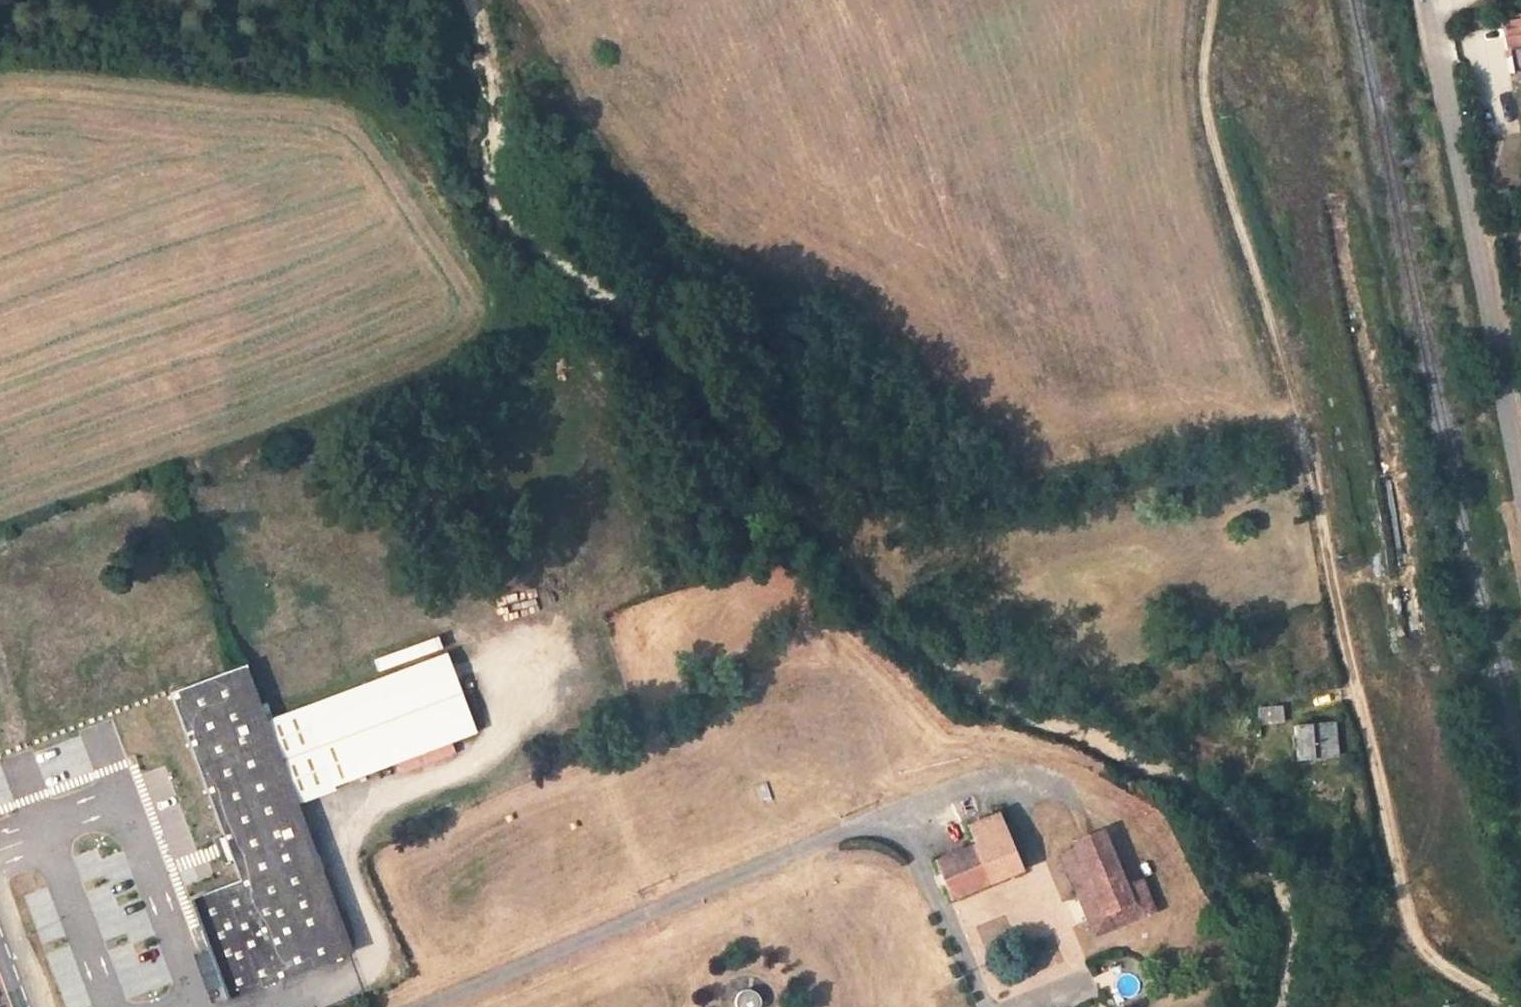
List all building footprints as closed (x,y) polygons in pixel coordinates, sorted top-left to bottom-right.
[(447,653),(284,713),(304,768),(313,793),(476,733),(447,653)] [(191,899),(192,901),(227,994),(229,999),(351,953),(294,800),(265,720),(245,667),(173,694),(241,880),(191,899)] [(1239,712),(1240,734),(1266,734),(1264,714),(1239,712)] [(284,713),(265,720),(294,800),(313,793),(304,768),(284,713)] [(1288,770),(1317,771),(1316,743),(1287,743),(1288,770)] [(968,823),(976,843),(936,859),(953,898),(1021,869),(996,812),(968,823)] [(1077,847),(1062,854),(1095,934),(1152,910),(1140,881),(1125,886),(1101,831),(1074,841),(1077,847)] [(736,1000),(736,1003),(737,1006),(759,1006),(760,1006),(760,1003),(761,1000),(760,997),(758,994),(756,992),(753,990),(750,989),(747,989),(744,990),(741,991),(739,993),(737,996),(736,1000)]
